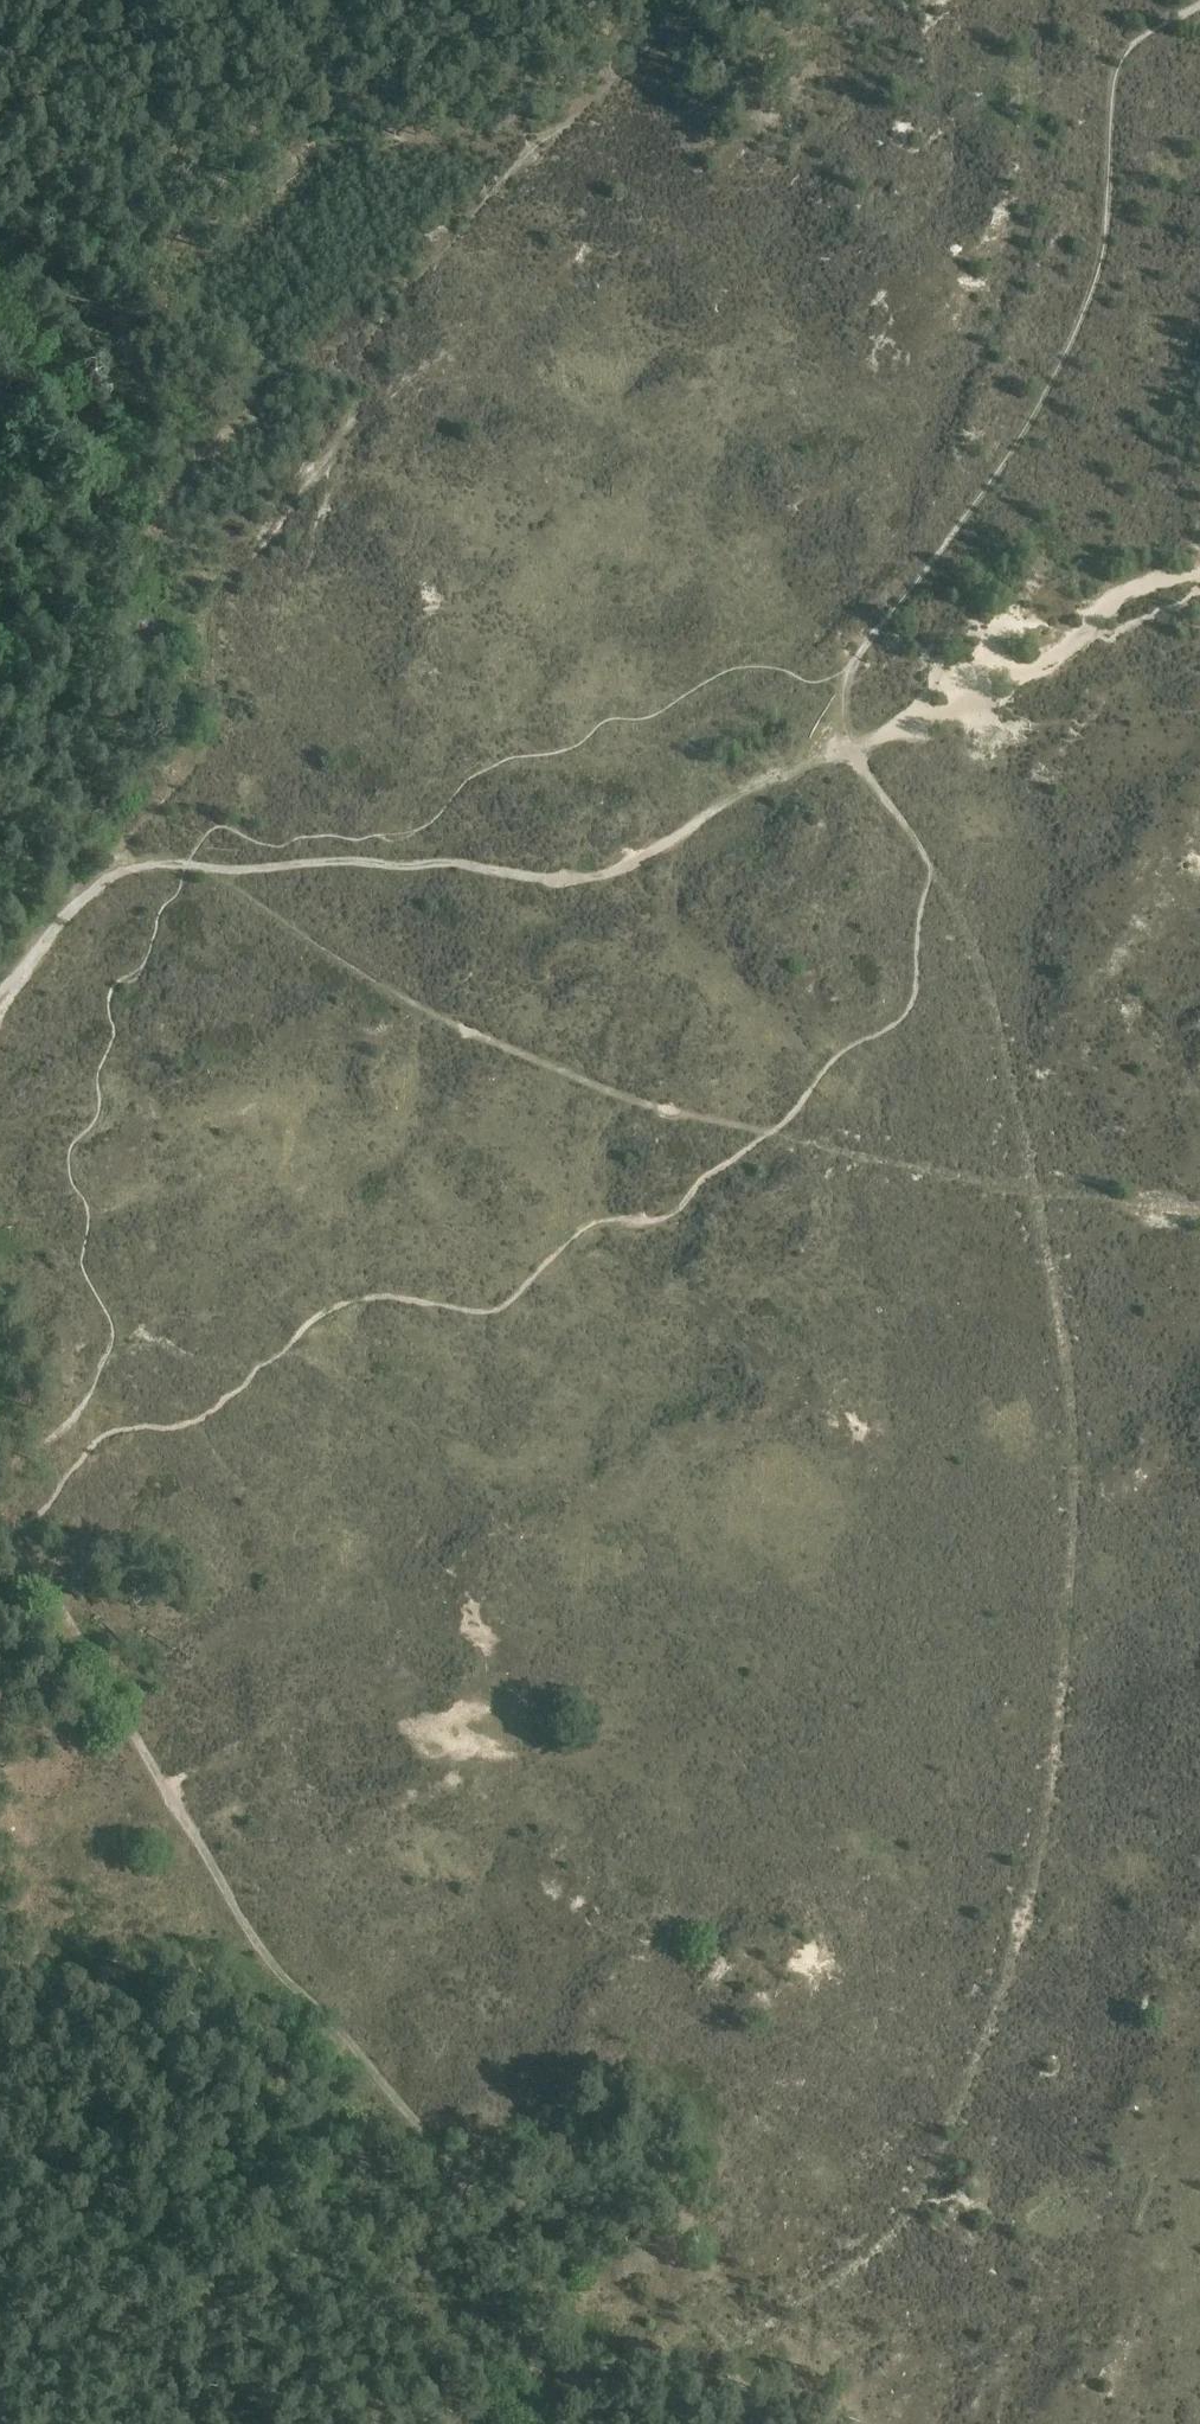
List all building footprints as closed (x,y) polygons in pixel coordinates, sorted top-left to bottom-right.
[(1110,1152),(1128,1157),(1132,1145),(1114,1140),(1110,1152)]
